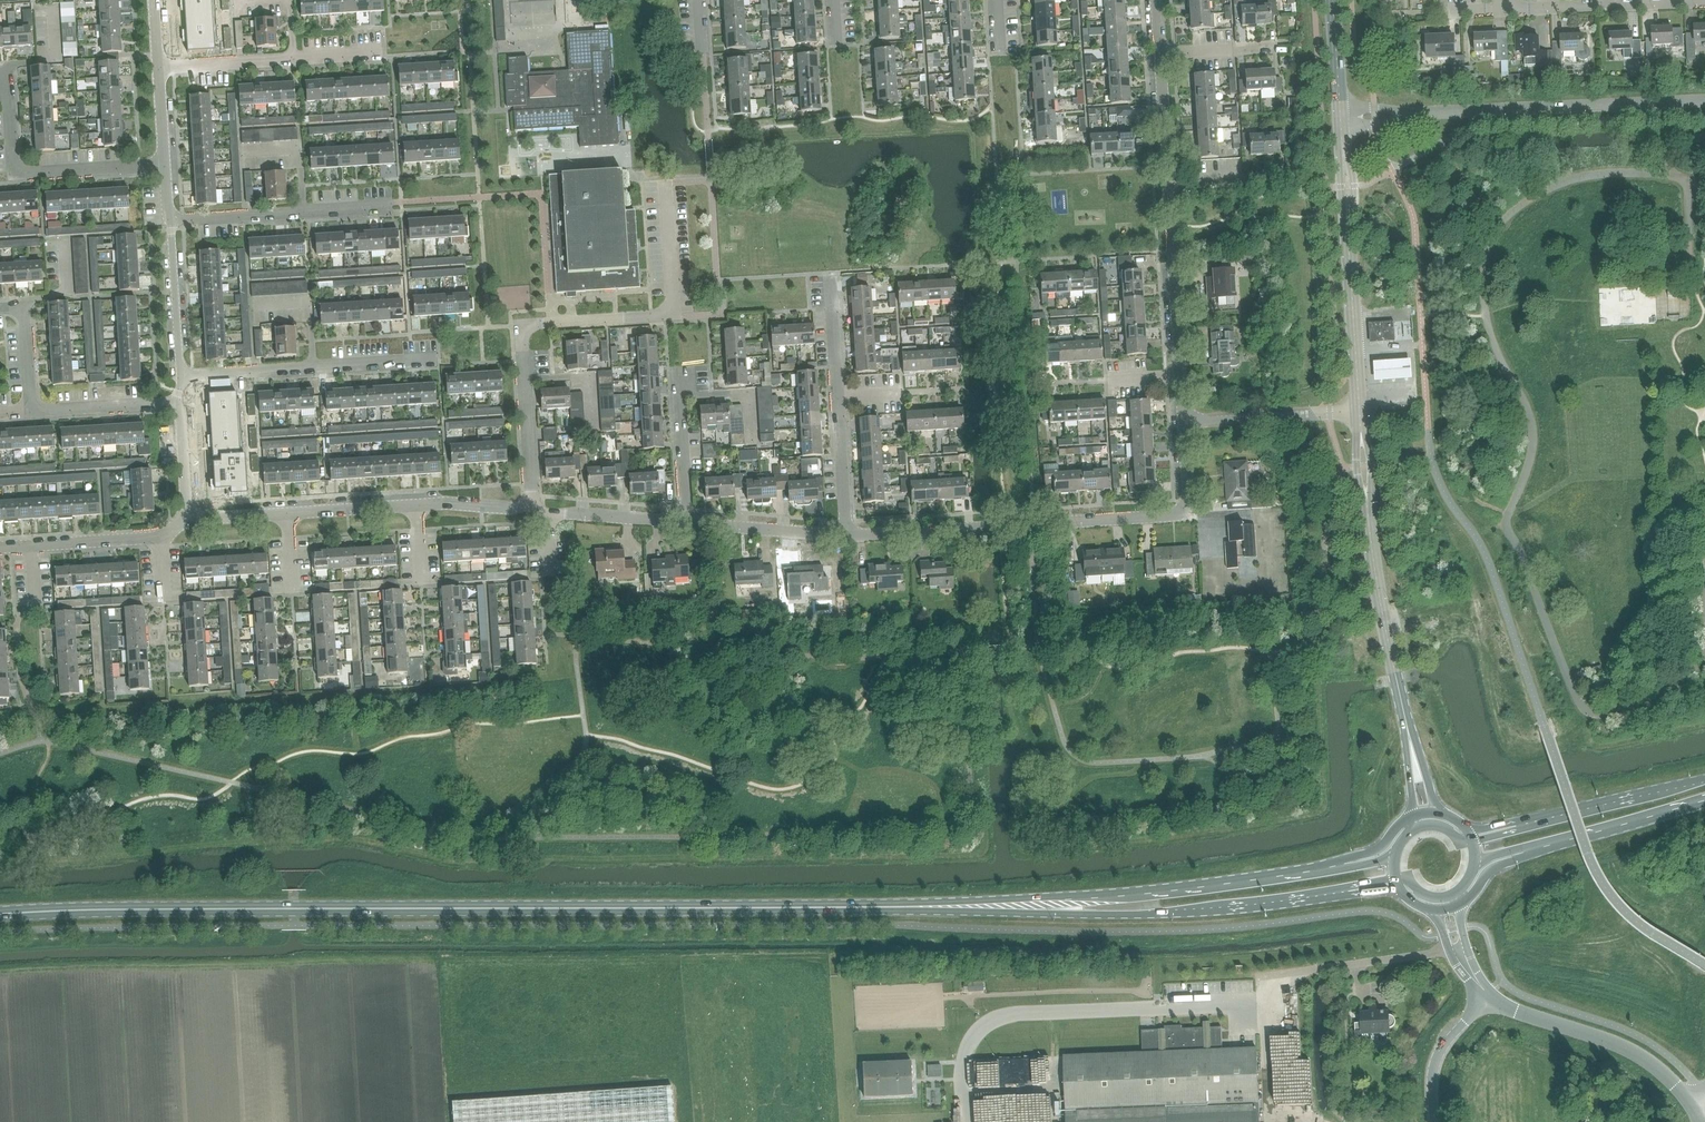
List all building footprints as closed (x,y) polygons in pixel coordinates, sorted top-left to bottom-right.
[(100,11),(119,10),(118,0),(100,0),(100,11)] [(185,11),(186,31),(187,42),(188,52),(215,51),(215,48),(213,18),(212,0),(184,0),(185,11)] [(314,0),(301,0),(301,16),(315,16),(314,0)] [(328,0),(314,0),(315,16),(329,15),(328,0)] [(342,0),(328,0),(329,15),(343,14),(342,0)] [(355,0),(342,0),(343,14),(356,13),(355,0)] [(370,12),(369,0),(355,0),(356,13),(370,12)] [(370,12),(384,11),(383,0),(369,0),(370,12)] [(879,11),(898,10),(897,0),(879,0),(879,11)] [(1190,2),(1191,16),(1209,14),(1208,0),(1190,2)] [(1235,19),(1242,19),(1242,27),(1256,26),(1255,7),(1245,8),(1245,3),(1243,3),(1242,0),(1233,0),(1235,19)] [(1264,6),(1255,7),(1256,26),(1270,25),(1270,17),(1277,16),(1276,3),(1268,3),(1268,0),(1263,0),(1264,6)] [(794,2),(795,16),(814,16),(813,1),(794,2)] [(74,10),(74,3),(60,3),(61,11),(74,10)] [(949,4),(950,18),(969,16),(968,3),(949,4)] [(1035,5),(1036,19),(1055,18),(1055,4),(1035,5)] [(724,8),(725,21),(744,20),(743,6),(724,8)] [(1105,8),(1098,8),(1098,14),(1105,13),(1106,22),(1124,21),(1124,14),(1126,14),(1127,13),(1126,7),(1125,6),(1123,6),(1105,7),(1105,8)] [(31,45),(30,27),(33,27),(31,10),(23,10),(24,27),(16,27),(17,46),(31,45)] [(100,11),(101,25),(120,24),(122,24),(123,22),(123,16),(121,15),(119,15),(119,10),(100,11)] [(879,11),(880,25),(903,23),(907,23),(906,16),(898,17),(898,10),(879,11)] [(2,28),(3,47),(5,47),(5,50),(12,49),(11,47),(17,46),(16,27),(15,12),(8,12),(9,28),(2,28)] [(1209,14),(1191,16),(1192,30),(1210,28),(1209,14)] [(795,16),(796,31),(815,29),(814,16),(795,16)] [(970,23),(969,16),(950,18),(950,27),(943,27),(943,32),(951,32),(970,31),(973,30),(974,29),(973,23),(972,22),(970,23)] [(256,34),(257,34),(275,33),(275,28),(278,27),(278,19),(275,17),(266,17),(266,19),(255,20),(256,28),(250,28),(251,34),(256,33),(256,34)] [(1036,19),(1037,33),(1056,31),(1055,18),(1036,19)] [(725,21),(726,35),(745,34),(744,20),(725,21)] [(235,21),(236,36),(243,35),(242,21),(235,21)] [(1103,28),(1088,29),(1089,36),(1107,35),(1125,34),(1125,33),(1127,33),(1128,32),(1128,27),(1126,26),(1125,26),(1124,21),(1106,22),(1106,29),(1103,29),(1103,28)] [(903,23),(880,25),(881,39),(900,38),(899,29),(903,29),(903,23)] [(101,25),(102,39),(121,38),(120,24),(101,25)] [(1687,59),(1696,59),(1695,42),(1704,42),(1704,25),(1694,26),(1695,33),(1686,33),(1687,59)] [(1653,38),(1646,38),(1647,56),(1654,56),(1654,46),(1673,45),(1673,47),(1683,47),(1682,29),(1673,30),(1672,26),(1653,27),(1653,38)] [(496,29),(497,42),(506,42),(505,28),(496,29)] [(816,43),(815,30),(815,29),(796,31),(784,31),(785,37),(797,36),(797,45),(798,45),(799,49),(810,48),(810,44),(816,43)] [(580,141),(581,142),(580,143),(581,148),(619,146),(617,115),(615,115),(610,31),(567,34),(569,71),(529,73),(528,57),(509,58),(510,75),(505,75),(507,108),(514,108),(515,131),(579,127),(580,141)] [(951,32),(952,45),(971,44),(970,31),(951,32)] [(1056,31),(1037,33),(1038,47),(1057,45),(1056,31)] [(1585,46),(1584,46),(1583,35),(1581,35),(1581,33),(1580,32),(1574,32),(1573,34),(1573,36),(1561,36),(1561,44),(1552,44),(1553,50),(1553,62),(1562,61),(1562,51),(1577,51),(1577,52),(1577,54),(1577,55),(1578,57),(1579,58),(1581,58),(1582,59),(1584,59),(1587,58),(1589,56),(1589,55),(1590,52),(1590,50),(1589,49),(1588,48),(1587,47),(1585,46)] [(275,33),(257,34),(256,34),(257,49),(276,47),(275,33)] [(1633,33),(1610,34),(1611,50),(1624,49),(1625,59),(1642,58),(1641,40),(1633,41),(1633,33)] [(745,34),(726,35),(727,49),(746,48),(745,34)] [(1107,35),(1107,49),(1126,48),(1125,34),(1107,35)] [(1497,34),(1475,35),(1475,52),(1495,51),(1496,61),(1509,60),(1508,43),(1498,43),(1497,34)] [(1531,34),(1515,34),(1516,51),(1524,50),(1524,58),(1525,58),(1526,65),(1537,65),(1537,66),(1553,65),(1553,62),(1553,50),(1539,51),(1539,37),(1531,37),(1531,34)] [(1427,37),(1428,57),(1451,56),(1452,82),(1465,81),(1464,66),(1464,56),(1455,56),(1454,36),(1427,37)] [(121,38),(102,39),(103,53),(122,52),(121,38)] [(971,44),(952,45),(952,59),(972,58),(975,58),(976,57),(975,51),(974,50),(971,50),(971,44)] [(64,57),(77,56),(77,48),(63,49),(64,57)] [(1107,49),(1108,62),(1127,61),(1126,48),(1107,49)] [(875,50),(876,65),(894,63),(893,49),(875,50)] [(798,56),(799,70),(818,69),(817,54),(798,56)] [(952,59),(953,73),(973,71),(972,58),(952,59)] [(1032,59),(1033,73),(1052,72),(1051,58),(1032,59)] [(65,66),(74,72),(73,59),(64,59),(65,66)] [(118,62),(108,63),(108,59),(101,59),(101,63),(99,63),(100,77),(119,76),(118,62)] [(728,61),(729,75),(748,74),(747,59),(728,61)] [(1108,62),(1109,76),(1128,75),(1127,61),(1108,62)] [(876,65),(877,78),(895,77),(894,63),(876,65)] [(440,64),(427,65),(428,84),(441,84),(440,64)] [(455,64),(440,64),(441,84),(456,83),(459,83),(460,83),(459,73),(455,74),(455,64)] [(427,65),(413,66),(414,85),(428,84),(427,65)] [(50,66),(31,68),(32,82),(51,80),(56,80),(56,74),(51,74),(50,66)] [(414,85),(413,66),(398,67),(400,86),(414,85)] [(1470,66),(1464,66),(1465,81),(1465,84),(1476,84),(1475,74),(1470,75),(1470,66)] [(799,70),(799,83),(819,82),(818,69),(799,70)] [(1273,70),(1259,71),(1261,90),(1274,89),(1275,92),(1282,91),(1281,77),(1274,78),(1273,70)] [(953,73),(954,87),(974,85),(973,71),(953,73)] [(1261,90),(1259,71),(1246,72),(1246,80),(1239,80),(1240,94),(1247,93),(1247,90),(1261,90)] [(1033,73),(1034,87),(1053,86),(1052,72),(1033,73)] [(729,75),(730,89),(749,87),(748,74),(729,75)] [(1195,75),(1196,89),(1214,88),(1213,74),(1195,75)] [(1109,76),(1110,90),(1129,88),(1128,75),(1109,76)] [(100,77),(101,91),(120,90),(122,90),(123,88),(123,83),(121,81),(119,81),(119,76),(100,77)] [(877,78),(878,92),(896,91),(895,77),(877,78)] [(375,79),(376,97),(389,96),(388,78),(375,79)] [(362,98),(361,79),(347,80),(348,99),(362,98)] [(362,98),(376,97),(375,79),(361,79),(362,98)] [(32,82),(33,96),(52,94),(51,80),(32,82)] [(334,100),(348,99),(347,80),(333,81),(334,100)] [(321,101),(334,100),(333,81),(320,82),(321,101)] [(321,101),(320,82),(306,83),(307,102),(321,101)] [(799,83),(800,97),(819,96),(819,82),(799,83)] [(295,83),(281,84),(282,103),(296,102),(295,83)] [(281,84),(267,85),(268,104),(282,103),(281,84)] [(267,85),(254,86),(255,105),(268,104),(267,85)] [(974,85),(954,87),(955,101),(974,100),(974,85)] [(255,105),(254,86),(239,87),(240,106),(255,105)] [(1030,95),(1030,101),(1054,100),(1053,86),(1034,87),(1034,93),(1032,93),(1030,95)] [(730,89),(730,102),(750,101),(749,87),(730,89)] [(1129,88),(1110,90),(1111,105),(1130,104),(1129,88)] [(1196,89),(1196,103),(1215,102),(1214,88),(1196,89)] [(101,91),(102,105),(121,104),(120,90),(101,91)] [(896,91),(878,92),(879,106),(897,105),(896,91)] [(33,96),(34,109),(53,108),(52,94),(33,96)] [(190,97),(191,110),(210,108),(209,95),(190,97)] [(819,96),(800,97),(801,111),(820,110),(819,96)] [(1036,110),(1036,115),(1055,114),(1054,100),(1030,101),(1031,108),(1033,110),(1036,110)] [(750,101),(730,102),(731,116),(751,115),(750,101)] [(442,103),(443,110),(451,110),(451,102),(442,103)] [(1196,103),(1197,117),(1216,116),(1215,102),(1196,103)] [(438,110),(438,103),(429,104),(429,111),(438,110)] [(102,105),(103,119),(122,118),(121,104),(102,105)] [(424,111),(424,104),(415,104),(415,112),(424,111)] [(34,109),(35,123),(54,122),(53,108),(34,109)] [(191,110),(192,124),(211,122),(210,108),(191,110)] [(372,120),(372,112),(363,113),(363,120),(372,120)] [(359,121),(358,113),(349,114),(350,121),(359,121)] [(344,121),(344,114),(335,115),(336,122),(344,121)] [(1036,115),(1037,129),(1056,127),(1055,114),(1036,115)] [(331,122),(331,115),(322,116),(322,123),(331,122)] [(283,117),(283,124),(292,124),(291,116),(283,117)] [(1197,117),(1198,131),(1217,130),(1216,116),(1197,117)] [(269,118),(269,125),(278,125),(278,117),(269,118)] [(122,118),(103,119),(103,133),(122,132),(122,131),(124,131),(126,129),(125,124),(124,122),(122,123),(122,118)] [(256,119),(256,126),(265,126),(264,118),(256,119)] [(251,126),(250,119),(242,119),(242,127),(251,126)] [(68,130),(54,131),(54,122),(35,123),(36,137),(55,136),(68,135),(68,130)] [(192,124),(193,137),(212,136),(211,122),(192,124)] [(1056,127),(1037,129),(1038,143),(1057,142),(1056,127)] [(1198,131),(1199,144),(1217,143),(1217,130),(1198,131)] [(1277,134),(1264,135),(1265,155),(1279,154),(1278,145),(1285,144),(1284,131),(1277,132),(1277,134)] [(122,132),(103,133),(104,147),(123,145),(122,132)] [(100,141),(99,133),(88,135),(89,142),(100,141)] [(1265,155),(1264,135),(1250,136),(1250,133),(1242,134),(1243,147),(1250,147),(1251,156),(1265,155)] [(1132,134),(1118,135),(1119,153),(1133,152),(1132,134)] [(1105,154),(1104,135),(1090,136),(1091,155),(1105,154)] [(1118,135),(1104,135),(1105,154),(1119,153),(1118,135)] [(55,136),(36,137),(37,151),(56,150),(55,136)] [(193,137),(194,151),(213,150),(212,136),(193,137)] [(460,141),(445,142),(446,162),(460,161),(460,141)] [(445,142),(432,143),(433,162),(446,162),(445,142)] [(432,143),(418,144),(419,163),(433,162),(432,143)] [(1217,143),(1199,144),(1200,159),(1218,158),(1217,143)] [(419,163),(418,144),(404,145),(405,164),(419,163)] [(394,165),(393,146),(379,147),(380,166),(394,165)] [(380,166),(379,147),(365,148),(366,167),(380,166)] [(353,167),(352,148),(338,149),(339,168),(353,167)] [(366,167),(365,148),(352,148),(353,167),(366,167)] [(325,169),(339,168),(338,149),(324,150),(325,169)] [(194,151),(195,164),(214,163),(213,150),(194,151)] [(311,170),(325,169),(324,150),(310,151),(311,170)] [(54,152),(55,162),(63,162),(62,151),(54,152)] [(195,164),(195,178),(215,177),(214,163),(195,164)] [(528,163),(511,163),(511,172),(529,171),(528,163)] [(245,172),(246,188),(253,188),(252,171),(245,172)] [(622,171),(549,175),(557,293),(566,293),(567,298),(577,297),(576,292),(640,288),(635,211),(625,211),(622,171)] [(266,174),(267,187),(286,186),(285,172),(266,174)] [(195,178),(196,191),(215,190),(215,177),(195,178)] [(286,186),(267,187),(267,202),(287,200),(286,186)] [(128,188),(115,189),(116,208),(130,207),(128,188)] [(115,189),(101,190),(102,209),(116,208),(115,189)] [(101,190),(87,191),(89,210),(102,209),(101,190)] [(215,190),(196,191),(197,206),(216,205),(215,190)] [(87,191),(74,192),(75,211),(89,210),(87,191)] [(37,192),(23,193),(25,212),(31,212),(32,218),(39,217),(37,192)] [(74,192),(60,193),(61,212),(75,211),(74,192)] [(11,213),(25,212),(23,193),(10,194),(11,213)] [(61,212),(60,193),(46,194),(48,213),(61,212)] [(10,194),(0,195),(0,214),(11,213),(10,194)] [(464,218),(450,219),(451,238),(466,237),(469,236),(469,237),(470,237),(469,227),(469,228),(465,228),(464,218)] [(450,219),(437,220),(438,238),(451,238),(450,219)] [(437,220),(423,221),(424,239),(438,238),(437,220)] [(424,239),(423,221),(409,222),(410,240),(424,239)] [(26,236),(26,228),(17,229),(17,236),(26,236)] [(12,236),(12,229),(3,230),(4,237),(12,236)] [(398,231),(384,232),(386,250),(400,249),(398,231)] [(384,232),(371,233),(372,251),(386,250),(384,232)] [(371,233),(357,234),(358,252),(372,251),(371,233)] [(117,236),(118,249),(137,248),(136,234),(117,236)] [(357,234),(343,235),(344,253),(358,252),(357,234)] [(331,254),(330,235),(315,236),(317,255),(331,254)] [(343,235),(330,235),(331,254),(344,253),(343,235)] [(304,237),(291,238),(292,256),(306,256),(304,237)] [(291,238),(277,239),(278,257),(292,256),(291,238)] [(27,240),(27,247),(36,247),(35,239),(27,240)] [(277,239),(263,240),(264,258),(278,257),(277,239)] [(13,248),(22,248),(22,240),(13,241),(13,248)] [(264,258),(263,240),(249,241),(250,259),(264,258)] [(0,242),(0,249),(8,249),(8,241),(0,242)] [(118,249),(119,263),(138,262),(137,248),(118,249)] [(200,251),(201,265),(220,264),(219,250),(200,251)] [(28,263),(29,282),(43,281),(42,262),(28,263)] [(119,263),(119,277),(138,276),(138,262),(119,263)] [(29,282),(28,263),(14,264),(16,283),(29,282)] [(16,283),(14,264),(1,265),(2,284),(16,283)] [(201,265),(202,279),(221,277),(220,264),(201,265)] [(1122,272),(1123,287),(1142,286),(1141,271),(1137,271),(1136,265),(1118,266),(1119,272),(1122,272)] [(396,273),(395,266),(387,266),(387,274),(396,273)] [(368,275),(368,267),(359,268),(359,275),(368,275)] [(382,274),(382,267),(373,267),(374,275),(382,274)] [(354,276),(354,268),(345,269),(346,276),(354,276)] [(341,277),(340,269),(332,270),(332,277),(341,277)] [(1207,279),(1208,298),(1235,296),(1233,269),(1213,270),(1214,278),(1207,279)] [(318,271),(318,278),(327,278),(327,270),(318,271)] [(1055,274),(1054,274),(1055,294),(1069,293),(1068,273),(1063,273),(1063,271),(1062,270),(1056,271),(1055,272),(1055,274)] [(1096,271),(1082,272),(1083,292),(1098,291),(1096,271)] [(1082,272),(1068,273),(1069,293),(1083,292),(1082,272)] [(1048,303),(1047,294),(1055,294),(1054,274),(1041,275),(1042,303),(1048,303)] [(138,276),(119,277),(120,291),(139,290),(138,276)] [(202,279),(203,293),(222,292),(221,277),(202,279)] [(365,280),(365,287),(374,286),(374,279),(365,280)] [(351,280),(352,288),(361,287),(360,280),(351,280)] [(954,280),(939,281),(941,301),(955,300),(954,280)] [(337,281),(338,289),(347,288),(346,281),(337,281)] [(939,281),(926,282),(927,302),(941,301),(939,281)] [(324,282),(324,290),(333,289),(333,282),(324,282)] [(926,282),(912,283),(913,303),(927,302),(926,282)] [(913,303),(912,283),(898,283),(900,303),(913,303)] [(1123,287),(1124,300),(1143,299),(1142,286),(1123,287)] [(852,289),(853,304),(871,303),(871,302),(870,288),(852,289)] [(203,293),(204,306),(223,305),(222,292),(203,293)] [(469,294),(455,295),(456,315),(470,314),(470,310),(473,310),(474,310),(473,299),(469,300),(469,294)] [(455,295),(441,296),(443,315),(456,315),(455,295)] [(441,296),(427,297),(429,316),(443,315),(441,296)] [(429,316),(427,297),(414,298),(415,317),(429,316)] [(116,299),(117,312),(136,311),(135,298),(116,299)] [(1124,300),(1125,314),(1144,313),(1143,299),(1124,300)] [(403,301),(389,302),(390,321),(404,320),(403,301)] [(49,303),(50,317),(69,316),(68,302),(49,303)] [(389,302),(375,303),(376,322),(390,321),(389,302)] [(871,302),(871,303),(853,304),(853,318),(872,317),(872,308),(878,308),(878,302),(871,302)] [(362,303),(347,304),(348,323),(363,323),(362,303)] [(375,303),(362,303),(363,323),(376,322),(375,303)] [(347,304),(334,305),(335,324),(348,323),(347,304)] [(204,306),(205,320),(223,319),(223,305),(204,306)] [(335,324),(334,305),(320,306),(321,325),(335,324)] [(117,312),(118,326),(137,325),(136,311),(117,312)] [(1125,314),(1125,328),(1144,327),(1144,313),(1125,314)] [(50,317),(51,331),(70,330),(69,316),(50,317)] [(853,318),(854,332),(873,330),(872,317),(853,318)] [(205,320),(205,333),(224,332),(223,319),(205,320)] [(1398,338),(1397,319),(1372,321),(1372,329),(1373,329),(1374,340),(1398,338)] [(118,326),(119,340),(138,339),(137,325),(118,326)] [(813,325),(799,326),(800,345),(815,344),(813,325)] [(799,326),(785,327),(786,346),(800,345),(799,326)] [(1234,339),(1233,332),(1233,326),(1210,328),(1213,375),(1220,374),(1220,375),(1221,376),(1221,377),(1222,377),(1222,378),(1223,378),(1224,378),(1225,378),(1226,378),(1227,378),(1227,377),(1228,377),(1228,376),(1229,375),(1229,374),(1236,373),(1235,367),(1236,366),(1237,366),(1237,365),(1238,364),(1238,363),(1239,362),(1239,361),(1238,360),(1238,359),(1238,358),(1237,357),(1236,357),(1235,356),(1234,349),(1235,348),(1236,347),(1237,347),(1237,346),(1238,345),(1238,344),(1238,343),(1237,342),(1237,341),(1237,340),(1236,340),(1236,339),(1234,339)] [(275,328),(276,343),(296,341),(295,327),(275,328)] [(785,327),(771,328),(773,352),(779,351),(778,346),(786,346),(785,327)] [(1125,328),(1126,342),(1145,341),(1144,327),(1125,328)] [(1147,328),(1147,337),(1156,337),(1155,328),(1147,328)] [(256,344),(263,343),(262,329),(255,330),(256,344)] [(873,330),(854,332),(855,345),(874,344),(880,344),(879,336),(885,335),(885,329),(873,330)] [(51,331),(52,344),(71,343),(70,330),(51,331)] [(725,331),(726,345),(745,344),(744,330),(725,331)] [(205,333),(206,348),(225,346),(224,332),(205,333)] [(1086,336),(1087,343),(1086,343),(1087,361),(1102,360),(1101,342),(1100,342),(1100,335),(1086,336)] [(586,356),(591,356),(590,336),(581,336),(582,342),(566,343),(567,357),(586,356)] [(1060,363),(1058,345),(1059,344),(1059,338),(1058,336),(1052,336),(1053,345),(1045,345),(1046,364),(1060,363)] [(636,338),(636,346),(630,346),(631,353),(656,351),(656,337),(636,338)] [(1072,337),(1059,338),(1059,344),(1058,345),(1060,363),(1074,362),(1073,344),(1072,337)] [(119,340),(120,354),(139,352),(138,339),(119,340)] [(1391,339),(1377,340),(1378,360),(1370,361),(1372,381),(1413,378),(1412,358),(1392,360),(1391,339)] [(296,341),(276,343),(277,357),(297,355),(296,341)] [(1145,341),(1126,342),(1127,355),(1146,354),(1145,341)] [(52,344),(52,358),(71,357),(71,343),(52,344)] [(263,343),(256,344),(257,357),(264,357),(263,343)] [(1086,343),(1073,344),(1074,362),(1087,361),(1086,343)] [(251,344),(244,345),(235,345),(236,351),(242,351),(242,359),(252,358),(251,344)] [(726,345),(727,359),(746,358),(745,344),(726,345)] [(881,352),(874,352),(874,344),(855,345),(856,359),(881,357),(881,352)] [(958,351),(950,351),(950,345),(944,346),(944,351),(945,370),(959,369),(958,351)] [(225,346),(206,348),(207,361),(226,360),(225,346)] [(916,353),(916,346),(902,347),(904,373),(918,372),(916,353)] [(631,359),(637,358),(638,366),(657,365),(656,351),(631,353),(631,359)] [(944,351),(930,352),(932,371),(945,370),(944,351)] [(120,354),(121,367),(140,366),(139,352),(120,354)] [(930,352),(916,353),(918,372),(932,371),(930,352)] [(586,356),(567,357),(568,372),(587,370),(586,356)] [(892,371),(900,370),(899,356),(893,357),(881,357),(856,359),(857,373),(876,371),(875,363),(881,363),(881,364),(892,363),(892,371)] [(52,358),(53,372),(72,371),(71,357),(52,358)] [(727,359),(728,372),(746,371),(746,358),(727,359)] [(638,374),(635,374),(633,376),(633,381),(639,380),(658,379),(657,365),(638,366),(638,374)] [(121,375),(117,375),(117,381),(141,380),(140,366),(121,367),(121,375)] [(72,371),(53,372),(54,386),(73,384),(72,371)] [(746,371),(728,372),(729,387),(747,386),(747,377),(752,376),(751,371),(746,371)] [(797,372),(798,388),(817,386),(816,371),(797,372)] [(502,372),(487,373),(488,392),(503,392),(502,372)] [(487,373),(474,374),(475,393),(488,392),(487,373)] [(91,375),(91,383),(104,382),(104,374),(91,375)] [(474,374),(460,375),(461,394),(475,393),(474,374)] [(461,394),(460,375),(446,376),(447,395),(461,394)] [(639,380),(639,394),(659,393),(658,379),(639,380)] [(435,384),(421,385),(422,404),(436,403),(435,384)] [(421,385),(407,386),(408,405),(422,404),(421,385)] [(407,386),(394,387),(395,406),(408,405),(407,386)] [(798,388),(799,401),(818,400),(817,386),(798,388)] [(380,387),(367,388),(368,408),(381,407),(380,387)] [(394,387),(380,387),(381,407),(395,406),(394,387)] [(367,388),(353,389),(354,408),(368,408),(367,388)] [(314,389),(300,390),(301,409),(315,409),(314,389)] [(353,389),(339,390),(340,409),(354,408),(353,389)] [(569,407),(569,400),(569,394),(568,389),(554,390),(555,409),(569,408),(569,407)] [(300,390),(286,391),(287,410),(301,409),(300,390)] [(340,409),(339,390),(325,391),(326,410),(340,409)] [(541,410),(555,409),(554,390),(540,391),(541,410)] [(286,391),(273,392),(274,411),(287,410),(286,391)] [(274,411),(273,392),(259,393),(260,412),(274,411)] [(237,393),(209,394),(210,405),(210,416),(212,436),(212,442),(212,447),(213,458),(219,457),(221,457),(221,463),(213,463),(214,481),(215,491),(227,490),(231,490),(231,496),(238,495),(248,494),(245,455),(241,455),(239,423),(237,400),(237,393)] [(639,394),(640,408),(660,406),(659,393),(639,394)] [(799,401),(800,415),(819,414),(818,400),(799,401)] [(1105,400),(1090,401),(1091,420),(1106,419),(1105,400)] [(1109,418),(1115,417),(1117,417),(1116,400),(1108,400),(1109,418)] [(1090,401),(1077,402),(1078,421),(1091,420),(1090,401)] [(1130,402),(1131,417),(1150,415),(1149,401),(1130,402)] [(1077,402),(1063,403),(1064,422),(1078,421),(1077,402)] [(1064,422),(1063,403),(1049,404),(1049,410),(1045,410),(1043,412),(1043,419),(1046,421),(1050,421),(1050,423),(1064,422)] [(729,406),(729,413),(742,412),(742,405),(729,406)] [(640,408),(641,422),(661,421),(660,406),(640,408)] [(729,406),(714,407),(715,426),(723,425),(723,433),(730,432),(730,427),(730,425),(729,420),(729,413),(729,406)] [(499,415),(498,407),(489,408),(490,415),(499,415)] [(707,430),(707,426),(715,426),(714,407),(700,408),(701,430),(707,430)] [(485,416),(485,408),(476,409),(477,416),(485,416)] [(955,436),(954,429),(963,428),(962,409),(947,410),(949,429),(949,436),(955,436)] [(935,430),(949,429),(947,410),(934,411),(935,430)] [(921,431),(935,430),(934,411),(920,412),(921,431)] [(908,432),(921,431),(920,412),(906,413),(908,432)] [(800,415),(801,428),(820,427),(819,414),(800,415)] [(1131,417),(1132,430),(1151,429),(1150,415),(1131,417)] [(859,419),(860,433),(879,431),(878,418),(859,419)] [(642,429),(633,429),(634,435),(636,435),(642,434),(642,435),(662,434),(661,421),(641,422),(642,429)] [(615,424),(601,425),(601,432),(620,431),(620,423),(615,423),(615,424)] [(143,424),(130,425),(131,444),(138,444),(139,455),(151,455),(150,439),(144,439),(143,424)] [(130,425),(116,426),(117,445),(131,444),(130,425)] [(116,426),(102,427),(103,446),(117,445),(116,426)] [(102,427),(89,428),(90,447),(103,446),(102,427)] [(302,428),(303,435),(312,435),(311,427),(302,428)] [(802,442),(802,443),(821,441),(820,427),(801,428),(802,442)] [(54,428),(40,429),(41,447),(55,447),(54,428)] [(76,448),(75,428),(61,429),(62,448),(76,448)] [(89,428),(75,428),(76,448),(90,447),(89,428)] [(288,429),(289,436),(298,436),(297,428),(288,429)] [(40,429),(26,430),(28,448),(41,447),(40,429)] [(275,430),(276,437),(285,437),(284,429),(275,430)] [(1132,430),(1124,431),(1124,437),(1132,436),(1133,444),(1152,443),(1151,429),(1132,430)] [(26,430),(13,431),(14,449),(28,448),(26,430)] [(271,437),(270,430),(261,430),(262,438),(271,437)] [(0,431),(0,450),(14,449),(13,431),(0,431)] [(860,433),(861,447),(880,445),(879,431),(860,433)] [(383,442),(383,434),(374,435),(375,442),(383,442)] [(397,441),(396,434),(388,434),(388,442),(397,441)] [(662,434),(642,435),(642,434),(636,435),(636,441),(643,441),(643,449),(663,448),(662,434)] [(773,434),(760,435),(760,443),(774,442),(773,434)] [(556,435),(543,436),(543,443),(556,442),(556,435)] [(308,439),(309,447),(317,446),(317,439),(308,439)] [(280,441),(281,449),(290,448),(289,440),(280,441)] [(294,440),(294,448),(303,447),(303,440),(294,440)] [(267,442),(267,449),(276,449),(276,441),(267,442)] [(821,441),(802,443),(802,442),(796,442),(796,448),(802,447),(803,456),(822,455),(821,441)] [(506,442),(491,443),(492,462),(507,461),(506,442)] [(491,443),(478,444),(479,463),(492,462),(491,443)] [(1133,444),(1134,458),(1153,457),(1152,443),(1133,444)] [(478,444),(464,445),(465,464),(479,463),(478,444)] [(716,451),(716,444),(702,444),(703,452),(716,451)] [(465,464),(464,445),(450,445),(451,465),(465,464)] [(880,445),(861,447),(862,461),(891,459),(890,454),(889,453),(881,453),(880,445)] [(559,452),(559,460),(560,479),(574,478),(574,471),(580,470),(579,456),(572,456),(572,459),(565,460),(565,451),(559,452)] [(703,452),(703,459),(717,458),(716,451),(703,452)] [(439,454),(425,455),(426,474),(441,473),(439,454)] [(425,455),(411,456),(413,475),(426,474),(425,455)] [(411,456),(398,457),(399,476),(413,475),(411,456)] [(586,456),(579,456),(580,470),(587,470),(588,488),(602,487),(601,468),(587,469),(586,456)] [(398,457),(384,458),(386,477),(399,476),(398,457)] [(1134,458),(1135,471),(1154,470),(1153,457),(1134,458)] [(384,458),(371,459),(372,478),(386,477),(384,458)] [(357,459),(344,460),(345,480),(358,479),(357,459)] [(371,459),(357,459),(358,479),(372,478),(371,459)] [(862,461),(863,475),(882,473),(882,466),(889,466),(891,464),(891,459),(862,461)] [(345,480),(344,460),(329,461),(331,481),(345,480)] [(546,480),(560,479),(559,460),(545,461),(546,480)] [(1102,469),(1095,470),(1096,490),(1110,489),(1108,461),(1101,461),(1102,469)] [(319,462),(304,463),(305,482),(320,481),(319,462)] [(601,468),(602,487),(616,487),(616,479),(622,479),(622,464),(614,465),(615,468),(607,468),(606,462),(601,462),(601,468)] [(1228,501),(1250,500),(1247,462),(1226,463),(1228,501)] [(304,463),(291,464),(292,483),(305,482),(304,463)] [(291,464),(277,465),(278,484),(292,483),(291,464)] [(629,464),(622,464),(622,479),(629,478),(630,495),(644,494),(642,470),(637,471),(638,475),(629,476),(629,464)] [(1068,492),(1067,472),(1058,472),(1057,464),(1043,465),(1045,486),(1054,486),(1054,492),(1068,492)] [(278,484),(277,465),(263,466),(265,485),(278,484)] [(132,470),(133,484),(151,483),(150,469),(132,470)] [(642,470),(644,494),(658,493),(658,485),(665,485),(664,470),(656,471),(656,474),(649,475),(648,470),(642,470)] [(1095,470),(1081,471),(1082,491),(1096,490),(1095,470)] [(1135,471),(1129,472),(1131,493),(1147,492),(1147,485),(1155,484),(1154,470),(1135,471)] [(1081,471),(1067,472),(1068,492),(1082,491),(1081,471)] [(802,482),(803,501),(804,506),(811,505),(813,503),(813,500),(818,500),(818,492),(824,492),(824,478),(816,478),(816,481),(808,482),(807,473),(801,473),(802,482)] [(863,475),(864,488),(883,487),(882,473),(863,475)] [(953,499),(952,480),(951,474),(944,475),(944,473),(938,474),(939,480),(940,500),(953,499)] [(754,478),(754,481),(747,482),(747,474),(739,475),(740,488),(746,488),(747,500),(754,500),(754,502),(756,504),(762,504),(760,474),(758,475),(754,478)] [(781,489),(780,476),(774,477),(774,480),(766,480),(765,477),(763,474),(760,474),(762,504),(769,504),(772,501),(771,499),(776,499),(776,490),(781,489)] [(734,489),(740,488),(739,475),(733,475),(733,478),(718,479),(719,497),(735,496),(734,489)] [(804,506),(803,501),(802,482),(788,483),(788,476),(780,476),(781,489),(788,489),(789,502),(794,502),(794,504),(796,506),(804,506)] [(706,498),(719,497),(718,479),(705,480),(706,498)] [(967,479),(952,480),(953,499),(968,498),(967,479)] [(939,480),(924,481),(926,501),(940,500),(939,480)] [(926,501),(924,481),(910,482),(912,502),(926,501)] [(133,484),(134,498),(152,497),(151,483),(133,484)] [(883,487),(864,488),(865,502),(884,501),(884,493),(890,492),(890,486),(883,487)] [(86,496),(72,497),(73,516),(87,515),(86,496)] [(99,496),(86,496),(87,515),(101,515),(99,496)] [(72,497),(58,498),(59,517),(60,520),(72,519),(73,519),(73,516),(72,497)] [(152,497),(134,498),(135,512),(153,511),(152,497)] [(58,498),(44,499),(46,518),(59,517),(58,498)] [(1272,498),(1252,499),(1252,509),(1273,507),(1272,498)] [(44,499),(31,500),(32,519),(46,518),(44,499)] [(31,500),(17,501),(18,520),(32,519),(31,500)] [(17,501),(3,502),(4,521),(5,524),(18,523),(18,520),(17,501)] [(1231,542),(1226,542),(1228,569),(1239,568),(1239,558),(1257,556),(1254,524),(1244,525),(1244,522),(1229,523),(1231,542)] [(510,540),(512,563),(512,565),(518,564),(518,559),(526,558),(524,539),(510,540)] [(498,560),(497,551),(497,540),(483,541),(485,561),(498,560)] [(512,563),(510,540),(497,540),(497,551),(498,560),(506,559),(506,563),(512,563)] [(470,542),(471,562),(485,561),(483,541),(470,542)] [(471,562),(470,542),(457,543),(458,563),(471,562)] [(457,543),(442,544),(443,563),(458,563),(457,543)] [(397,566),(397,560),(396,547),(382,548),(383,567),(397,566)] [(1154,554),(1146,554),(1147,577),(1156,576),(1156,570),(1165,569),(1165,572),(1180,571),(1180,574),(1191,573),(1190,547),(1154,549),(1154,554)] [(356,569),(369,568),(368,548),(355,549),(356,569)] [(369,568),(383,567),(382,548),(368,548),(369,568)] [(356,569),(355,549),(341,550),(342,570),(356,569)] [(1113,572),(1113,576),(1124,576),(1124,578),(1133,578),(1132,561),(1123,562),(1123,549),(1098,551),(1098,552),(1083,553),(1084,565),(1075,565),(1076,582),(1101,580),(1100,573),(1113,572)] [(342,570),(341,550),(327,551),(328,564),(329,571),(342,570)] [(623,574),(623,580),(635,579),(634,561),(623,562),(622,552),(607,553),(607,550),(595,550),(596,572),(598,572),(598,575),(623,574)] [(329,571),(328,564),(327,551),(314,552),(315,572),(329,571)] [(253,575),(254,575),(268,574),(267,555),(252,556),(253,575)] [(240,576),(248,576),(248,578),(254,578),(254,575),(253,575),(252,556),(238,557),(240,576)] [(672,557),(672,560),(652,562),(653,583),(667,582),(667,586),(675,585),(674,578),(688,577),(687,556),(672,557)] [(227,577),(240,576),(238,557),(225,558),(227,577)] [(213,578),(227,577),(225,558),(211,559),(213,578)] [(213,578),(211,559),(198,560),(200,579),(213,578)] [(198,560),(197,560),(185,561),(186,580),(200,579),(198,560)] [(920,562),(921,580),(929,580),(930,587),(954,586),(953,568),(946,568),(946,563),(932,564),(932,561),(920,562)] [(736,582),(749,581),(750,584),(762,583),(763,587),(773,587),(772,568),(762,568),(762,562),(749,563),(749,565),(734,566),(736,582)] [(139,582),(138,563),(124,564),(126,583),(139,582)] [(898,590),(897,582),(903,582),(902,567),(890,567),(890,563),(867,565),(868,569),(860,570),(861,585),(877,584),(877,592),(898,590)] [(111,565),(112,584),(126,583),(124,564),(111,565)] [(97,566),(98,585),(112,584),(111,565),(97,566)] [(98,585),(97,566),(83,567),(85,586),(98,585)] [(814,590),(829,589),(828,578),(823,578),(822,574),(823,574),(823,566),(786,568),(788,597),(801,597),(800,585),(814,584),(814,590)] [(77,591),(76,586),(85,586),(83,567),(70,568),(71,587),(71,591),(77,591)] [(71,587),(70,568),(56,569),(57,588),(71,587)] [(526,571),(513,572),(513,579),(527,578),(526,571)] [(445,576),(445,584),(454,583),(454,576),(445,576)] [(512,598),(531,596),(530,582),(511,584),(512,598)] [(329,583),(316,584),(316,592),(330,591),(329,583)] [(254,585),(255,595),(270,595),(269,584),(254,585)] [(466,587),(441,589),(442,602),(461,601),(467,601),(466,587)] [(384,606),(403,605),(402,591),(383,592),(384,606)] [(321,610),(333,609),(332,595),(313,596),(314,611),(321,610)] [(512,598),(513,611),(532,610),(531,596),(512,598)] [(254,614),(273,613),(272,599),(253,600),(254,614)] [(442,602),(443,616),(462,615),(461,601),(442,602)] [(220,612),(227,611),(226,602),(219,602),(220,612)] [(203,603),(184,604),(185,618),(204,617),(203,603)] [(385,620),(404,619),(403,605),(384,606),(385,620)] [(165,618),(178,617),(177,606),(165,606),(165,618)] [(125,608),(126,622),(145,621),(144,607),(125,608)] [(333,609),(321,610),(314,611),(314,624),(334,623),(333,609)] [(513,611),(514,625),(533,623),(532,610),(513,611)] [(55,613),(56,627),(75,625),(74,612),(55,613)] [(255,628),(274,626),(273,613),(254,614),(255,628)] [(467,621),(463,622),(462,615),(443,616),(444,630),(468,628),(467,621)] [(186,632),(205,631),(204,617),(185,618),(186,632)] [(382,633),(385,632),(385,633),(405,632),(404,619),(385,620),(385,627),(382,627),(382,633)] [(126,622),(127,636),(146,634),(145,621),(126,622)] [(228,621),(220,621),(221,630),(228,629),(228,621)] [(334,623),(314,624),(315,638),(334,637),(334,623)] [(514,625),(515,638),(534,637),(533,623),(514,625)] [(56,627),(57,640),(76,639),(75,625),(56,627)] [(253,642),(256,641),(275,640),(274,626),(255,628),(256,636),(252,636),(253,642)] [(464,642),(464,633),(468,633),(468,628),(444,630),(445,643),(464,642)] [(221,638),(229,638),(228,629),(221,630),(221,638)] [(187,645),(206,645),(205,631),(186,632),(187,645)] [(406,645),(405,632),(385,633),(386,647),(406,645)] [(127,636),(128,649),(147,648),(146,634),(127,636)] [(315,638),(316,651),(335,650),(334,637),(315,638)] [(515,638),(516,652),(535,650),(534,637),(515,638)] [(57,640),(58,654),(77,653),(77,652),(76,639),(57,640)] [(257,655),(276,654),(275,640),(256,641),(257,655)] [(445,643),(446,657),(465,656),(464,642),(445,643)] [(188,659),(207,658),(206,645),(187,645),(188,659)] [(386,647),(387,661),(407,659),(406,645),(386,647)] [(128,649),(129,663),(148,662),(147,648),(128,649)] [(223,657),(230,657),(230,648),(222,649),(223,657)] [(317,665),(336,664),(335,650),(316,651),(317,665)] [(535,650),(516,652),(517,666),(536,665),(535,650)] [(78,667),(77,658),(81,658),(81,652),(77,652),(77,653),(58,654),(59,668),(78,667)] [(276,654),(257,655),(258,669),(277,667),(276,654)] [(465,656),(446,657),(446,662),(444,663),(443,664),(444,674),(445,676),(456,675),(456,671),(466,670),(465,660),(472,660),(472,655),(465,656)] [(234,656),(235,670),(242,670),(241,656),(234,656)] [(230,657),(223,657),(223,666),(231,665),(230,657)] [(189,673),(208,672),(207,658),(188,659),(189,673)] [(407,673),(407,659),(387,661),(388,675),(407,673)] [(489,659),(482,659),(483,673),(490,672),(489,659)] [(129,663),(130,677),(149,676),(148,662),(129,663)] [(336,664),(317,665),(318,679),(337,678),(336,669),(342,668),(341,663),(336,664)] [(59,668),(60,681),(79,680),(78,667),(59,668)] [(277,667),(258,669),(259,683),(278,682),(277,667)] [(9,685),(8,671),(0,672),(0,685),(9,685)] [(190,687),(209,686),(208,672),(189,673),(190,687)] [(232,683),(231,675),(224,676),(224,684),(232,683)] [(149,676),(130,677),(130,690),(150,689),(149,676)] [(79,680),(60,681),(60,695),(80,694),(79,680)] [(246,696),(245,684),(236,684),(237,697),(246,696)] [(10,699),(9,685),(0,685),(0,699),(10,699)] [(1355,1023),(1356,1039),(1372,1039),(1372,1033),(1390,1032),(1389,1028),(1391,1028),(1392,1028),(1393,1027),(1394,1026),(1395,1025),(1396,1024),(1396,1023),(1396,1022),(1396,1021),(1396,1020),(1395,1019),(1394,1018),(1394,1017),(1393,1016),(1391,1015),(1390,1015),(1389,1015),(1389,1012),(1377,1012),(1376,1008),(1374,1006),(1372,1007),(1370,1009),(1370,1013),(1361,1013),(1361,1023),(1355,1023)] [(1111,1026),(1121,1025),(1121,1021),(1128,1021),(1128,1012),(1110,1013),(1111,1026)] [(1257,1048),(1222,1049),(1221,1027),(1182,1029),(1182,1025),(1164,1026),(1165,1029),(1142,1030),(1143,1053),(1063,1056),(1066,1121),(1260,1121),(1257,1048)] [(1023,1073),(1021,1057),(991,1061),(994,1085),(1014,1082),(1013,1074),(1023,1073)] [(1038,1078),(1038,1061),(1029,1061),(1028,1078),(1038,1078)] [(914,1096),(913,1064),(863,1066),(864,1098),(914,1096)] [(1312,1098),(1311,1079),(1284,1080),(1285,1099),(1312,1098)] [(452,1102),(453,1121),(674,1121),(671,1086),(452,1102)]
